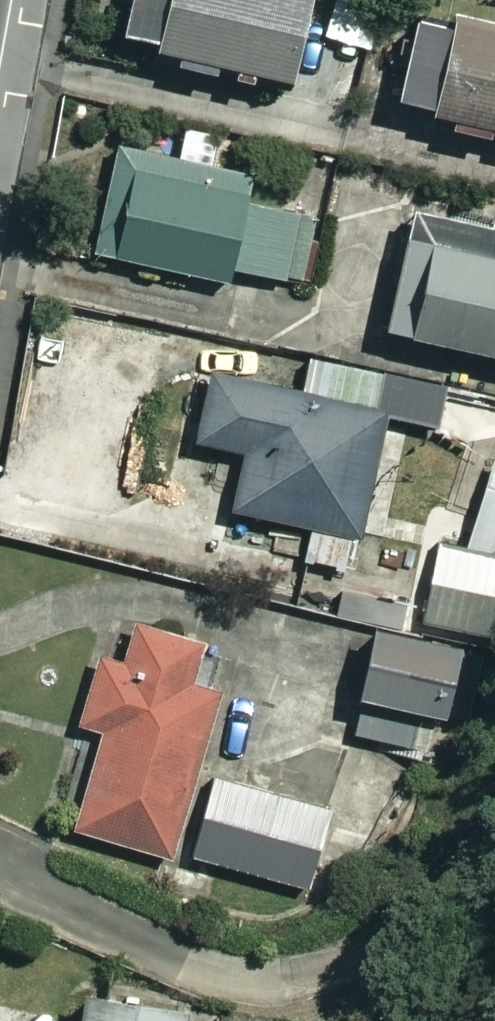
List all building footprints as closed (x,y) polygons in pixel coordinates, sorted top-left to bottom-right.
[(176,69),(264,89),(267,75),(299,82),(318,0),(141,0),(131,44),(179,55),(176,69)] [(397,0),(343,0),(333,42),(384,54),(397,0)] [(457,18),(455,26),(424,18),(401,108),(458,124),(455,135),(491,145),(494,133),(494,28),(457,18)] [(197,126),(190,166),(128,154),(108,255),(231,279),(233,271),(309,285),(321,219),(256,207),(261,179),(224,172),(232,133),(197,126)] [(434,219),(403,342),(494,366),(494,234),(434,219)] [(382,412),(397,415),(445,425),(454,379),(391,366),(382,412)] [(397,415),(382,412),(219,378),(205,444),(255,455),(243,514),(371,541),(397,415)] [(484,514),(458,507),(450,536),(494,548),(494,474),(484,514)] [(442,547),(424,619),(494,636),(494,632),(494,560),(442,547)] [(222,655),(146,631),(134,668),(111,661),(89,730),(114,737),(83,832),(178,862),(232,694),(212,688),(222,655)] [(472,651),(385,631),(361,739),(428,754),(436,718),(456,723),(472,651)] [(103,995),(98,1020),(203,1020),(204,1018),(103,995)]
